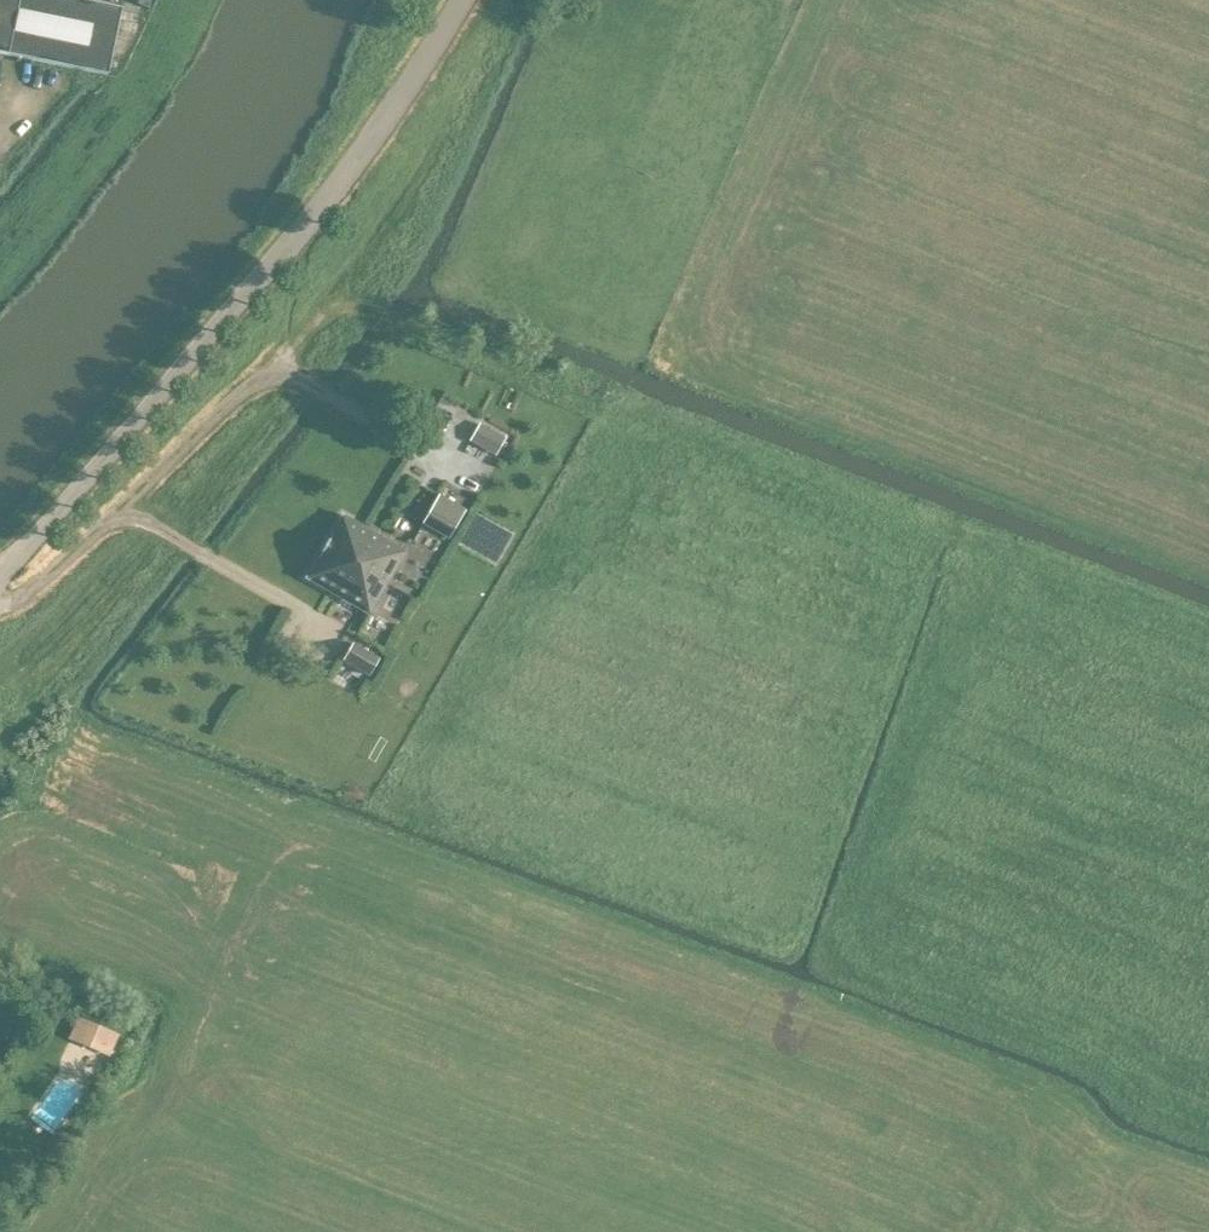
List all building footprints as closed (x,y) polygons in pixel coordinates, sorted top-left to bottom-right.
[(81,0),(0,0),(0,53),(107,75),(121,8),(81,0)] [(507,437),(482,423),(473,439),(498,454),(507,437)] [(465,510),(439,495),(423,522),(449,537),(465,510)] [(406,551),(342,514),(306,577),(369,614),(406,551)] [(355,644),(345,661),(370,676),(380,659),(355,644)] [(78,1018),(69,1040),(109,1056),(117,1034),(78,1018)]
